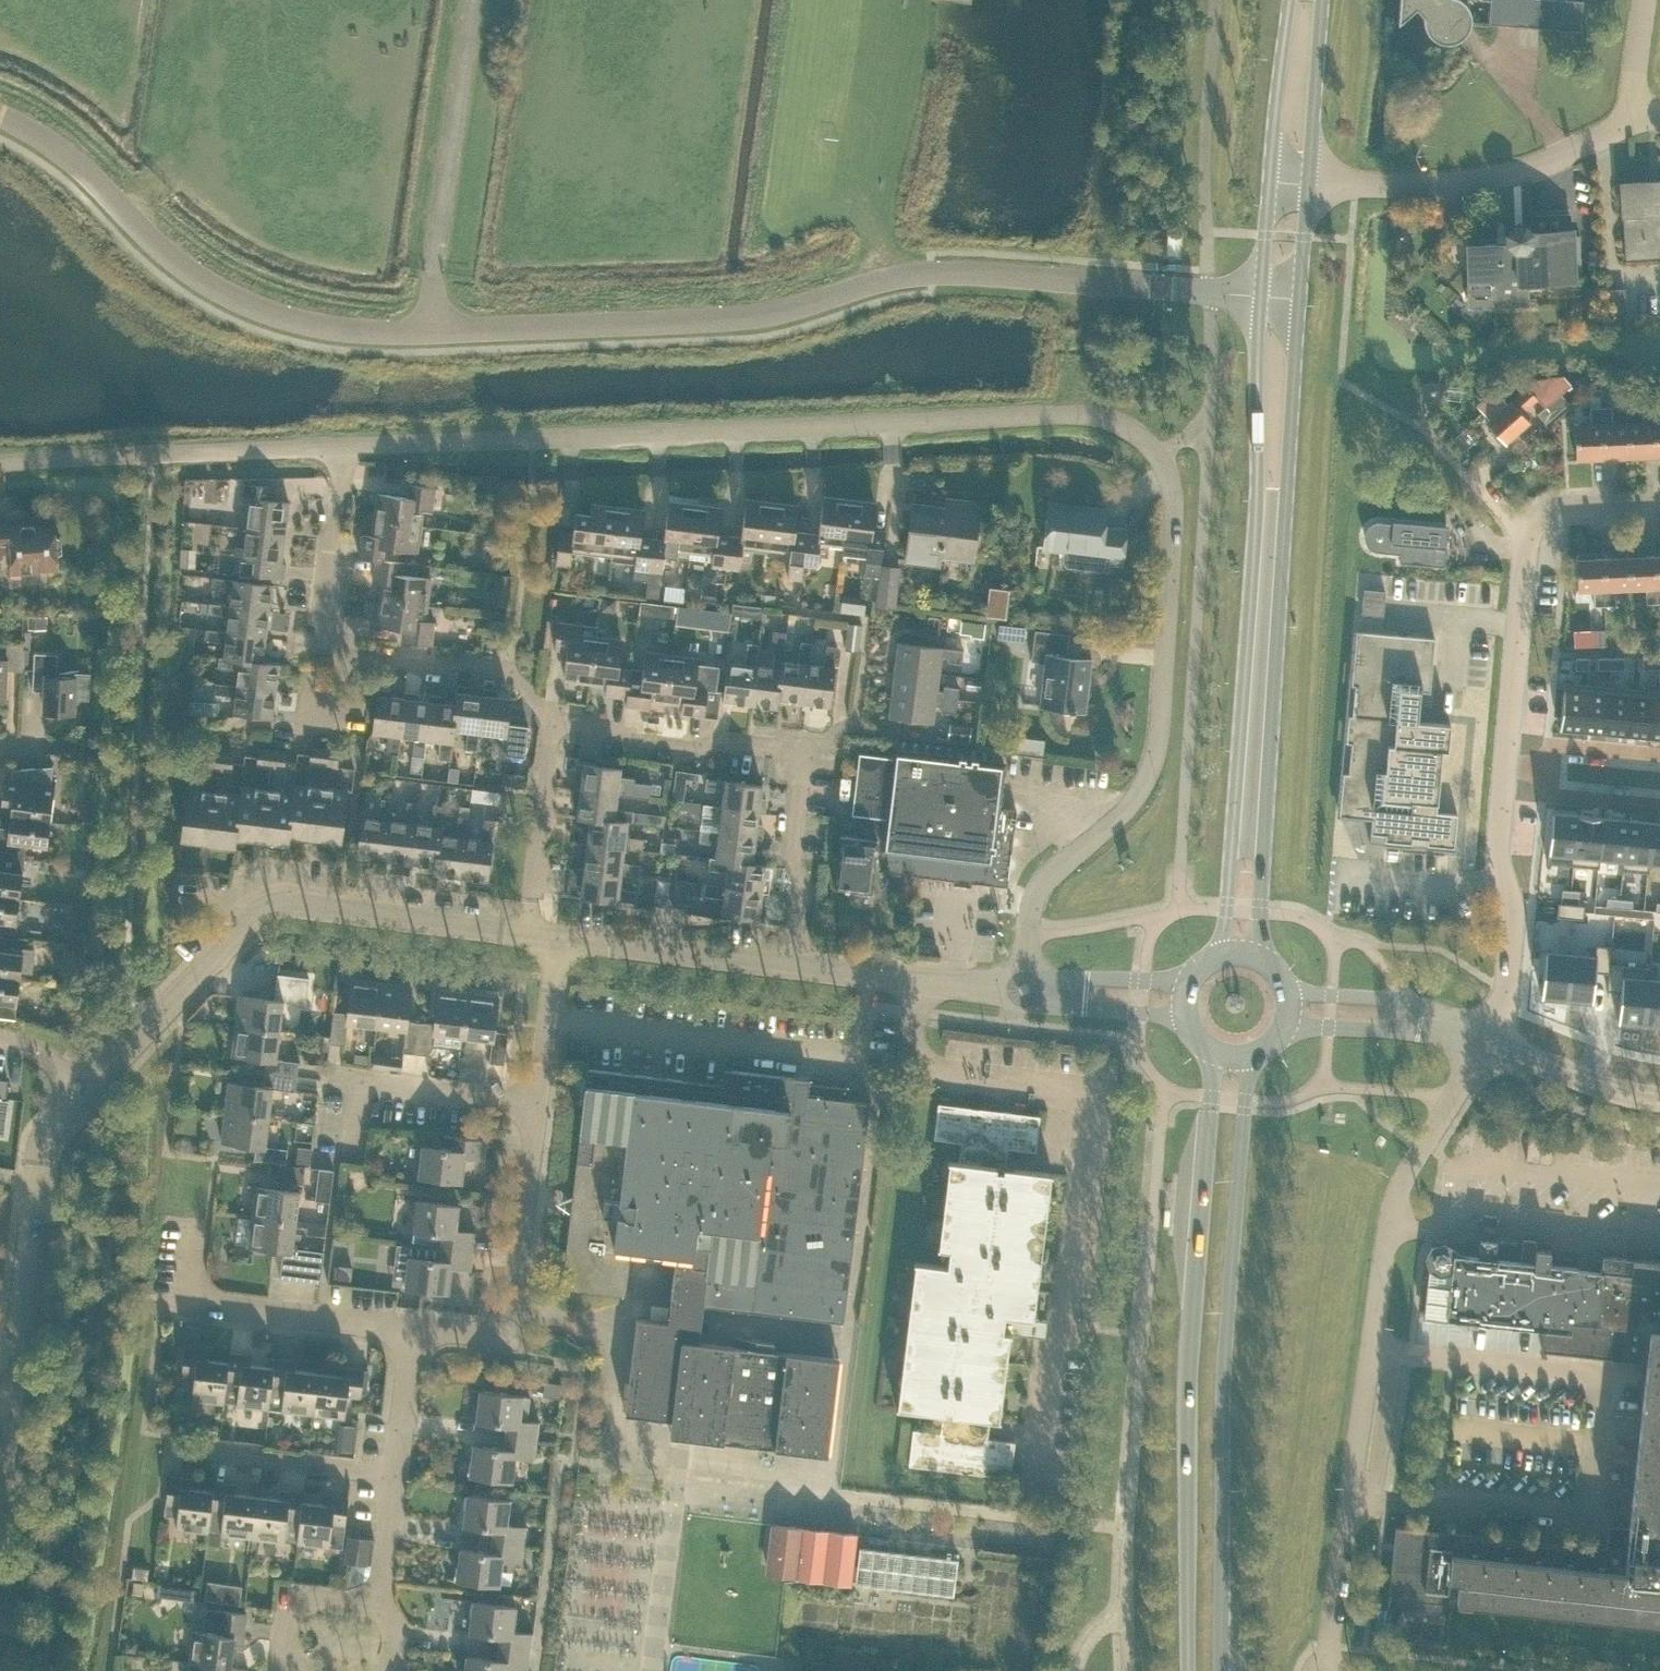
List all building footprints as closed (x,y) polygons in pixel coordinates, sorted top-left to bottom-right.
[(1399,13),(1403,19),(1417,8),(1423,16),(1423,19),(1424,25),(1425,27),(1426,30),(1428,33),(1430,35),(1432,37),(1434,39),(1437,40),(1442,42),(1447,43),(1453,42),(1456,41),(1461,38),(1463,36),(1465,34),(1468,30),(1470,27),(1471,24),(1471,21),(1471,16),(1471,13),(1470,10),(1468,7),(1467,5),(1463,0),(1400,0),(1399,13)] [(1498,24),(1540,27),(1542,0),(1499,0),(1498,24)] [(1658,184),(1658,186),(1625,188),(1627,214),(1622,214),(1625,261),(1659,259),(1659,184),(1658,184)] [(1529,231),(1524,226),(1522,225),(1515,225),(1513,226),(1508,232),(1507,234),(1507,243),(1467,245),(1470,306),(1526,303),(1525,283),(1574,281),(1572,231),(1530,232),(1529,231)] [(1178,233),(1167,232),(1166,254),(1177,255),(1178,233)] [(1627,313),(1624,289),(1603,291),(1605,315),(1627,313)] [(1492,389),(1474,405),(1488,420),(1486,422),(1505,443),(1529,421),(1521,413),(1537,398),(1545,407),(1560,393),(1570,384),(1561,376),(1557,377),(1521,382),(1520,380),(1514,386),(1520,393),(1511,401),(1503,408),(1498,403),(1501,400),(1492,389)] [(1439,382),(1424,383),(1425,399),(1440,398),(1439,382)] [(1545,407),(1537,413),(1546,423),(1568,402),(1560,393),(1545,407)] [(1627,423),(1629,458),(1655,457),(1652,405),(1641,405),(1642,423),(1627,423)] [(1600,407),(1603,459),(1629,458),(1627,423),(1612,423),(1611,406),(1600,407)] [(1574,425),(1576,460),(1603,459),(1600,407),(1589,407),(1590,424),(1574,425)] [(249,508),(247,529),(285,533),(289,502),(272,500),(274,487),(243,484),(241,508),(249,508)] [(375,520),(419,525),(421,507),(433,509),(436,487),(408,484),(406,497),(379,494),(375,520)] [(446,485),(446,497),(457,498),(458,486),(446,485)] [(820,535),(808,533),(804,565),(816,567),(817,555),(827,557),(829,543),(843,544),(844,545),(849,501),(824,498),(820,535)] [(201,518),(202,501),(184,499),(184,517),(201,518)] [(912,511),(906,560),(940,564),(941,549),(974,552),(980,504),(946,500),(945,506),(913,502),(912,511)] [(742,537),(730,536),(726,568),(739,570),(740,560),(751,561),(752,551),(766,552),(767,551),(773,504),(746,501),(742,537)] [(865,576),(879,577),(885,531),(872,529),(875,505),(849,501),(844,545),(843,544),(842,555),(867,558),(865,576)] [(665,540),(653,538),(649,571),(662,572),(664,555),(689,559),(695,506),(669,503),(665,540)] [(803,565),(804,565),(808,533),(794,532),(797,507),(773,504),(767,551),(790,554),(787,578),(801,579),(803,565)] [(588,549),(613,552),(617,508),(592,505),(590,519),(575,517),(573,533),(560,532),(556,564),(570,566),(572,546),(587,548),(587,549),(588,549)] [(712,566),(726,568),(730,536),(717,534),(720,510),(695,506),(689,559),(704,560),(712,562),(712,566)] [(643,512),(617,508),(613,552),(627,554),(627,556),(635,569),(633,579),(648,580),(649,571),(653,538),(640,537),(643,512)] [(1049,511),(1045,548),(1064,550),(1063,563),(1067,567),(1109,572),(1110,563),(1122,564),(1126,531),(1104,528),(1106,511),(1087,508),(1086,515),(1049,511)] [(388,559),(404,562),(414,563),(416,551),(419,525),(375,520),(373,536),(361,535),(359,557),(375,559),(388,559)] [(1,558),(1,553),(11,552),(12,574),(40,572),(40,569),(57,568),(57,555),(61,552),(60,539),(55,537),(55,524),(37,525),(37,522),(0,524),(0,558),(1,558)] [(1442,555),(1445,529),(1380,523),(1378,523),(1374,524),(1372,525),(1370,526),(1369,528),(1367,529),(1366,531),(1365,533),(1365,535),(1365,538),(1366,542),(1367,544),(1368,546),(1370,548),(1372,549),(1373,550),(1376,551),(1378,551),(1401,553),(1400,561),(1399,562),(1444,566),(1444,556),(1444,555),(1443,555),(1442,555)] [(259,577),(260,575),(284,577),(286,564),(282,563),(285,533),(247,529),(244,549),(235,548),(234,559),(236,559),(234,574),(259,577)] [(196,568),(198,548),(183,547),(181,566),(196,568)] [(1645,586),(1646,604),(1657,603),(1655,556),(1629,557),(1630,587),(1645,586)] [(1605,606),(1616,606),(1615,588),(1630,587),(1629,557),(1603,559),(1605,606)] [(385,582),(382,599),(426,604),(429,577),(402,574),(404,562),(388,559),(375,559),(372,580),(385,582)] [(1593,589),(1594,606),(1605,606),(1603,559),(1576,560),(1577,590),(1593,589)] [(882,567),(877,605),(893,607),(898,569),(882,567)] [(269,611),(272,585),(213,578),(211,587),(232,590),(230,606),(269,611)] [(1369,582),(1366,609),(1387,611),(1390,585),(1369,582)] [(660,586),(647,584),(646,598),(658,599),(660,586)] [(777,596),(762,593),(761,601),(776,603),(777,596)] [(839,612),(853,614),(855,597),(841,596),(839,612)] [(616,599),(602,597),(601,612),(614,613),(616,599)] [(404,641),(432,645),(435,622),(423,621),(426,604),(382,599),(379,625),(405,628),(404,641)] [(230,606),(201,603),(200,613),(229,616),(227,632),(266,637),(269,611),(230,606)] [(656,617),(658,605),(641,603),(639,615),(656,617)] [(743,605),(732,603),(730,615),(742,616),(743,605)] [(702,630),(725,633),(727,615),(705,612),(702,630)] [(27,629),(48,629),(48,616),(28,615),(27,629)] [(941,627),(960,629),(960,633),(971,635),(971,637),(983,639),(985,624),(942,619),(941,627)] [(565,678),(590,681),(596,638),(598,627),(581,624),(558,622),(555,650),(568,651),(565,678)] [(859,651),(862,624),(848,623),(844,649),(859,651)] [(998,624),(997,639),(1023,642),(1025,627),(998,624)] [(262,662),(266,637),(227,632),(206,630),(205,640),(226,642),(224,658),(224,659),(240,661),(262,663),(262,662)] [(1035,630),(1032,661),(1046,663),(1041,705),(1084,711),(1090,660),(1066,657),(1068,634),(1035,630)] [(1604,630),(1594,630),(1595,645),(1595,647),(1605,646),(1604,630)] [(1427,845),(1454,847),(1457,814),(1430,812),(1431,803),(1437,804),(1442,751),(1448,752),(1450,724),(1417,721),(1420,691),(1430,692),(1431,680),(1434,638),(1356,631),(1352,673),(1352,685),(1357,685),(1355,715),(1349,715),(1346,742),(1352,742),(1348,773),(1343,773),(1339,816),(1372,819),(1370,834),(1385,835),(1385,841),(1412,843),(1413,838),(1427,840),(1427,845)] [(774,647),(784,648),(786,633),(776,632),(774,647)] [(1648,643),(1657,643),(1657,634),(1648,634),(1648,643)] [(622,641),(596,638),(590,681),(607,683),(605,695),(627,698),(631,670),(618,668),(622,641)] [(804,703),(809,664),(811,643),(801,642),(798,663),(783,661),(782,661),(777,699),(778,700),(804,703)] [(947,657),(947,661),(962,663),(963,651),(942,648),(942,647),(899,642),(896,668),(939,673),(941,656),(947,657)] [(4,702),(6,670),(22,670),(22,668),(23,649),(24,644),(7,643),(6,660),(0,659),(0,702),(4,702)] [(729,662),(724,701),(750,704),(755,665),(756,665),(758,644),(748,643),(745,664),(729,662)] [(804,703),(830,706),(837,647),(827,645),(824,666),(809,664),(804,703)] [(750,704),(777,708),(778,700),(777,699),(782,661),(783,661),(784,648),(774,647),(771,667),(756,665),(755,665),(750,704)] [(44,713),(73,715),(74,699),(89,700),(91,673),(75,672),(75,677),(57,676),(57,665),(58,655),(34,653),(34,664),(32,690),(46,691),(44,713)] [(650,698),(667,700),(672,657),(646,654),(644,671),(631,670),(627,698),(626,706),(649,709),(650,698)] [(698,660),(672,657),(667,700),(684,702),(682,713),(704,716),(717,718),(721,691),(717,691),(720,666),(698,664),(698,660)] [(262,662),(262,663),(240,661),(224,659),(224,658),(219,658),(218,668),(238,671),(237,686),(276,691),(279,664),(262,662)] [(1611,658),(1598,659),(1598,670),(1611,670),(1611,658)] [(1623,658),(1611,658),(1611,670),(1624,669),(1623,658)] [(1655,658),(1643,658),(1643,670),(1655,670),(1655,658)] [(1588,659),(1575,659),(1575,670),(1588,670),(1588,659)] [(896,668),(892,692),(957,700),(959,688),(944,686),(943,691),(936,690),(939,673),(896,668)] [(966,680),(965,689),(981,691),(982,681),(966,680)] [(1564,682),(1559,730),(1582,732),(1586,685),(1564,682)] [(276,691),(237,686),(216,684),(214,694),(235,696),(233,712),(272,717),(276,691)] [(453,728),(454,729),(469,730),(466,749),(477,750),(480,732),(484,695),(483,695),(468,693),(469,686),(457,685),(457,688),(455,704),(456,705),(453,728)] [(1586,685),(1582,732),(1604,734),(1609,687),(1586,685)] [(1609,687),(1604,734),(1626,736),(1631,689),(1609,687)] [(400,735),(404,698),(403,698),(388,696),(389,689),(378,688),(373,732),(389,733),(387,752),(398,753),(401,735),(400,735)] [(480,732),(494,733),(494,739),(504,751),(507,755),(524,757),(530,712),(508,710),(510,698),(494,696),(495,689),(484,688),(483,695),(484,695),(480,732)] [(1631,689),(1626,736),(1648,738),(1653,691),(1631,689)] [(1648,738),(1659,739),(1659,692),(1653,691),(1648,738)] [(400,735),(401,735),(415,736),(413,755),(424,756),(426,738),(430,701),(429,701),(414,699),(415,693),(404,692),(403,698),(404,698),(400,735)] [(941,711),(956,712),(957,700),(892,692),(889,717),(933,723),(935,705),(941,706),(941,711)] [(426,738),(441,739),(439,758),(450,760),(454,729),(453,728),(456,705),(455,704),(440,702),(441,696),(430,695),(429,701),(430,701),(426,738)] [(190,700),(188,713),(189,713),(217,715),(219,703),(190,700)] [(939,736),(948,737),(970,740),(971,727),(950,725),(941,723),(939,736)] [(1042,753),(1044,740),(1015,736),(1013,750),(1042,753)] [(859,754),(852,814),(868,816),(887,818),(883,851),(887,851),(890,871),(917,875),(953,879),(971,881),(1007,885),(1016,810),(1000,808),(1004,764),(993,763),(994,752),(898,740),(897,751),(895,751),(894,758),(859,754)] [(310,764),(323,765),(325,748),(313,746),(312,750),(310,764)] [(325,748),(323,765),(337,767),(338,750),(325,748)] [(258,766),(270,768),(272,750),(259,749),(258,766)] [(272,750),(270,768),(283,769),(286,752),(272,750)] [(204,769),(218,770),(220,753),(207,751),(205,764),(204,769)] [(220,753),(218,770),(230,772),(232,754),(220,753)] [(621,768),(577,763),(576,774),(582,775),(581,790),(580,790),(618,794),(618,795),(650,799),(652,784),(635,782),(636,778),(620,777),(621,768)] [(12,775),(6,775),(6,776),(2,803),(12,804),(10,816),(28,818),(51,821),(55,781),(52,780),(54,766),(13,770),(12,775)] [(457,782),(460,769),(450,767),(448,780),(457,782)] [(707,778),(705,790),(724,792),(722,806),(722,807),(759,811),(759,812),(765,813),(766,802),(760,801),(762,785),(707,778)] [(289,835),(314,838),(320,787),(308,786),(294,784),(293,793),(288,835),(289,835)] [(235,837),(236,837),(262,840),(268,789),(241,786),(240,795),(241,795),(235,837)] [(674,786),(672,800),(683,802),(685,787),(674,786)] [(320,787),(314,838),(341,841),(347,790),(320,787)] [(208,845),(215,792),(188,788),(181,841),(183,841),(183,839),(201,841),(201,848),(202,844),(208,845)] [(288,843),(289,835),(288,835),(293,793),(268,789),(262,840),(288,843)] [(618,795),(618,794),(580,790),(581,790),(574,789),(573,800),(579,801),(577,817),(584,818),(590,818),(590,817),(614,820),(615,820),(628,821),(627,822),(633,823),(646,825),(648,813),(635,811),(616,809),(618,795)] [(234,852),(236,837),(235,837),(241,795),(240,795),(215,792),(208,845),(215,845),(215,843),(234,845),(233,852),(234,852)] [(358,856),(385,859),(389,821),(390,821),(392,800),(381,798),(381,800),(374,799),(372,808),(380,809),(379,820),(363,818),(358,856)] [(385,859),(411,863),(415,824),(416,824),(418,803),(408,802),(405,823),(390,821),(389,821),(385,859)] [(759,812),(759,811),(722,807),(722,806),(691,803),(690,812),(702,814),(702,816),(721,818),(719,832),(719,833),(756,838),(755,838),(762,839),(763,828),(757,827),(759,812)] [(411,863),(436,866),(440,835),(441,835),(444,806),(433,805),(431,826),(416,824),(415,824),(411,863)] [(83,807),(82,824),(95,825),(96,808),(83,807)] [(1552,812),(1547,863),(1573,866),(1578,815),(1552,812)] [(1578,815),(1573,866),(1598,868),(1599,858),(1603,817),(1578,815)] [(28,818),(10,816),(9,828),(0,827),(0,855),(3,855),(24,858),(26,843),(28,844),(48,846),(51,821),(28,818)] [(841,835),(834,887),(871,891),(876,850),(883,851),(887,818),(868,816),(865,838),(841,835)] [(434,874),(461,877),(466,838),(467,838),(469,818),(458,817),(456,837),(441,835),(440,835),(436,866),(434,874)] [(587,843),(587,844),(624,848),(643,851),(644,839),(626,837),(627,822),(628,821),(615,820),(614,820),(590,817),(590,818),(584,818),(582,828),(589,828),(587,843)] [(1603,817),(1599,858),(1622,860),(1626,819),(1603,817)] [(1622,860),(1621,870),(1648,873),(1649,862),(1653,822),(1626,819),(1622,860)] [(467,838),(466,838),(461,877),(487,880),(495,821),(484,820),(482,840),(467,838)] [(1649,862),(1659,863),(1659,822),(1653,822),(1649,862)] [(755,838),(756,838),(719,833),(719,832),(700,830),(698,842),(717,844),(715,859),(715,860),(728,862),(729,861),(752,864),(752,863),(759,864),(760,854),(753,853),(755,838)] [(624,848),(587,844),(587,843),(581,842),(579,853),(586,854),(584,869),(584,870),(621,874),(640,876),(641,865),(623,862),(624,848)] [(674,844),(661,842),(660,853),(673,855),(674,844)] [(20,898),(23,872),(2,869),(3,855),(0,855),(0,895),(20,898)] [(729,861),(728,862),(715,860),(715,859),(710,858),(708,869),(727,872),(725,886),(762,891),(762,892),(768,893),(770,882),(763,881),(765,865),(759,864),(752,863),(752,864),(729,861)] [(621,874),(584,870),(584,869),(578,868),(576,879),(583,880),(581,896),(636,903),(638,891),(619,889),(621,874)] [(657,879),(653,905),(666,906),(670,880),(657,879)] [(676,879),(672,906),(687,909),(688,894),(701,896),(703,883),(676,879)] [(706,884),(705,895),(703,911),(765,919),(766,908),(760,907),(762,892),(762,891),(725,887),(725,886),(706,884)] [(1562,890),(1561,903),(1569,904),(1570,891),(1562,890)] [(1570,891),(1569,904),(1578,904),(1579,892),(1570,891)] [(20,898),(0,895),(0,932),(15,934),(20,898)] [(1606,898),(1605,907),(1618,908),(1619,900),(1606,898)] [(1619,900),(1618,908),(1632,910),(1633,901),(1619,900)] [(1558,902),(1556,916),(1582,919),(1584,905),(1578,904),(1569,904),(1561,903),(1558,902)] [(20,978),(21,971),(32,973),(36,949),(22,947),(21,953),(2,951),(4,936),(0,935),(0,976),(20,978)] [(1570,954),(1566,999),(1592,1002),(1595,972),(1608,973),(1609,965),(1611,947),(1596,946),(1595,956),(1570,954)] [(1545,951),(1541,997),(1566,999),(1570,954),(1545,951)] [(1608,973),(1607,991),(1620,992),(1617,1022),(1644,1024),(1648,982),(1649,968),(1609,965),(1608,973)] [(309,978),(277,974),(274,1000),(239,995),(236,1025),(280,1030),(283,1001),(306,1004),(309,978)] [(15,1019),(20,978),(0,976),(0,1017),(15,1019)] [(330,1043),(345,1045),(348,1024),(377,1027),(382,982),(352,979),(348,1013),(334,1011),(333,1022),(316,1035),(331,1036),(330,1043)] [(403,1053),(417,1054),(421,1022),(407,1020),(411,986),(382,982),(377,1027),(405,1031),(403,1053)] [(1644,1024),(1659,1026),(1659,983),(1648,982),(1644,1024)] [(434,1035),(463,1038),(469,993),(438,989),(434,1023),(421,1022),(417,1054),(431,1056),(434,1035)] [(504,1065),(507,1032),(494,1031),(498,997),(469,993),(463,1038),(492,1042),(489,1063),(504,1065)] [(267,1059),(265,1073),(296,1076),(298,1063),(276,1060),(280,1030),(236,1025),(232,1055),(267,1059)] [(372,1069),(401,1072),(403,1057),(374,1054),(372,1069)] [(354,1064),(368,1065),(369,1056),(355,1055),(354,1064)] [(472,1081),(471,1081),(484,1083),(486,1070),(473,1068),(472,1081)] [(671,1435),(827,1454),(839,1358),(773,1350),(774,1341),(759,1340),(734,1337),(733,1346),(698,1342),(702,1305),(843,1322),(869,1102),(843,1099),(845,1088),(809,1083),(809,1080),(725,1069),(723,1085),(586,1069),(581,1117),(579,1132),(577,1162),(562,1288),(625,1296),(630,1257),(676,1262),(668,1322),(637,1318),(625,1414),(672,1420),(671,1435)] [(225,1112),(269,1117),(272,1088),(294,1091),(296,1076),(265,1073),(263,1087),(229,1083),(225,1112)] [(1040,1116),(938,1104),(933,1140),(962,1144),(960,1164),(948,1162),(938,1248),(950,1250),(948,1267),(914,1262),(896,1408),(942,1414),(939,1434),(912,1431),(909,1465),(1010,1478),(1015,1442),(987,1439),(990,1421),(1001,1422),(1011,1335),(1003,1334),(1005,1317),(1034,1321),(1052,1175),(1005,1169),(1007,1149),(1035,1153),(1040,1116)] [(314,1123),(316,1111),(309,1111),(303,1115),(303,1121),(314,1123)] [(256,1145),(255,1159),(286,1163),(287,1148),(266,1146),(269,1117),(225,1112),(221,1141),(256,1145)] [(1554,1137),(1528,1134),(1526,1161),(1551,1163),(1554,1137)] [(423,1145),(419,1175),(463,1181),(466,1157),(484,1159),(486,1140),(455,1136),(453,1149),(423,1145)] [(295,1163),(309,1165),(311,1149),(297,1147),(295,1163)] [(276,1181),(302,1185),(305,1167),(278,1164),(276,1181)] [(334,1170),(319,1168),(315,1200),(330,1202),(334,1170)] [(255,1187),(252,1216),(296,1222),(300,1192),(255,1187)] [(443,1234),(441,1247),(473,1251),(475,1231),(456,1229),(459,1205),(416,1200),(412,1231),(443,1234)] [(320,1283),(323,1252),(293,1248),(296,1222),(252,1216),(249,1246),(283,1250),(280,1278),(320,1283)] [(1389,1606),(1398,1607),(1448,1613),(1449,1604),(1451,1578),(1460,1579),(1460,1580),(1458,1602),(1659,1624),(1659,1263),(1605,1257),(1603,1273),(1577,1271),(1578,1268),(1575,1267),(1550,1264),(1551,1251),(1482,1244),(1480,1257),(1464,1256),(1443,1244),(1432,1247),(1427,1257),(1430,1267),(1425,1317),(1448,1320),(1459,1321),(1459,1320),(1544,1329),(1542,1351),(1622,1360),(1647,1363),(1647,1366),(1633,1500),(1630,1528),(1627,1551),(1606,1549),(1594,1547),(1463,1533),(1455,1532),(1397,1526),(1390,1598),(1389,1606)] [(409,1257),(405,1287),(448,1292),(451,1268),(470,1270),(473,1251),(441,1247),(439,1260),(409,1257)] [(352,1263),(336,1262),(334,1282),(350,1284),(352,1263)] [(195,1377),(192,1400),(225,1403),(227,1381),(229,1362),(228,1362),(205,1359),(207,1350),(185,1348),(181,1376),(195,1377)] [(229,1362),(227,1381),(239,1383),(237,1405),(269,1409),(274,1367),(273,1367),(251,1365),(252,1356),(229,1353),(228,1362),(229,1362)] [(269,1409),(282,1411),(313,1414),(318,1373),(295,1370),(296,1361),(275,1359),(273,1367),(274,1367),(269,1409)] [(313,1414),(345,1418),(348,1396),(361,1397),(364,1369),(343,1367),(342,1376),(318,1373),(313,1414)] [(543,1396),(560,1399),(562,1384),(544,1382),(543,1396)] [(505,1436),(537,1440),(539,1422),(520,1420),(521,1417),(528,1418),(530,1398),(523,1397),(523,1396),(480,1390),(476,1421),(507,1425),(505,1436)] [(218,1428),(194,1425),(193,1433),(193,1435),(217,1438),(217,1436),(218,1428)] [(332,1441),(345,1443),(346,1436),(333,1435),(332,1441)] [(469,1475),(512,1481),(515,1456),(535,1458),(537,1440),(505,1436),(504,1449),(473,1445),(469,1475)] [(176,1528),(209,1532),(211,1510),(214,1491),(213,1491),(189,1488),(191,1479),(169,1477),(166,1504),(164,1515),(177,1516),(176,1528)] [(213,1491),(214,1491),(211,1510),(224,1511),(221,1533),(249,1537),(247,1550),(251,1550),(258,1496),(234,1493),(235,1485),(214,1482),(213,1491)] [(258,1496),(251,1550),(255,1550),(257,1538),(285,1541),(288,1519),(300,1520),(302,1501),(303,1502),(303,1492),(282,1490),(281,1499),(258,1496)] [(492,1542),(524,1546),(526,1527),(507,1525),(510,1500),(467,1495),(463,1526),(494,1530),(492,1542)] [(300,1520),(297,1543),(330,1547),(342,1548),(345,1526),(348,1498),(326,1496),(325,1504),(303,1502),(302,1501),(300,1520)] [(211,1510),(209,1532),(221,1533),(224,1511),(211,1510)] [(288,1519),(285,1541),(297,1543),(300,1520),(288,1519)] [(856,1583),(955,1595),(960,1558),(860,1546),(858,1564),(854,1564),(857,1533),(776,1523),(769,1574),(852,1584),(852,1578),(857,1579),(856,1583)] [(368,1565),(371,1539),(348,1536),(344,1563),(368,1565)] [(456,1579),(500,1585),(502,1562),(521,1564),(524,1546),(492,1542),(490,1554),(460,1550),(456,1579)] [(132,1578),(147,1580),(148,1569),(133,1567),(132,1578)] [(134,1581),(134,1584),(133,1594),(142,1594),(143,1585),(143,1582),(134,1581)] [(207,1581),(205,1599),(213,1600),(215,1582),(207,1581)] [(196,1589),(159,1584),(157,1597),(195,1601),(196,1589)] [(499,1647),(529,1650),(531,1632),(513,1630),(516,1606),(473,1601),(469,1632),(500,1635),(499,1647)] [(213,1665),(231,1667),(231,1666),(234,1643),(243,1644),(247,1612),(206,1608),(203,1631),(194,1630),(190,1662),(213,1665)] [(136,1652),(137,1642),(126,1641),(125,1651),(136,1652)] [(509,1667),(527,1669),(529,1650),(499,1647),(497,1659),(466,1656),(464,1670),(508,1670),(509,1667)] [(190,1662),(189,1670),(212,1670),(213,1665),(190,1662)]
